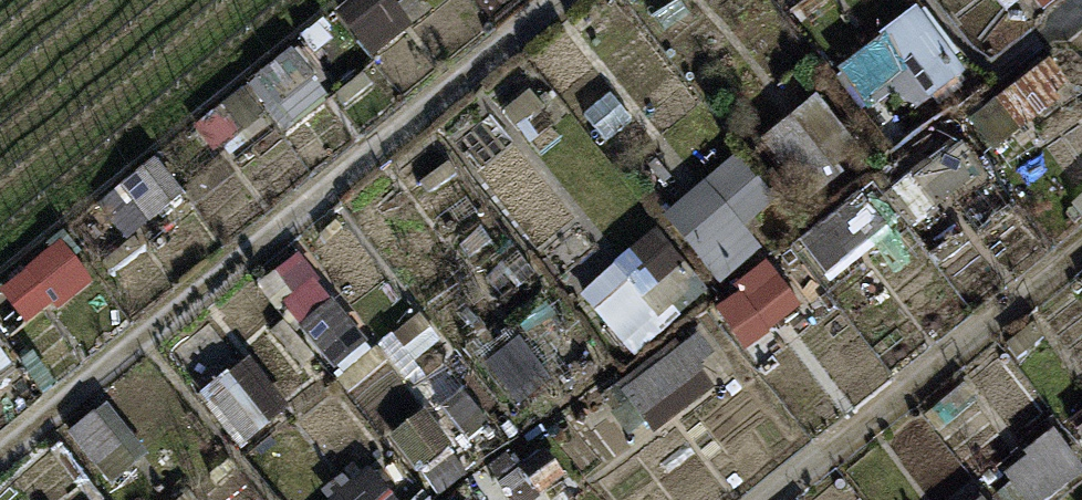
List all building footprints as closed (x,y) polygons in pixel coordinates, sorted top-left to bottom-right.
[(885,123),(967,63),(927,8),(845,68),(885,123)] [(300,46),(255,83),(295,131),(340,95),(300,46)] [(200,121),(220,152),(275,118),(255,86),(200,121)] [(668,213),(713,268),(788,208),(743,153),(668,213)] [(833,282),(903,233),(874,193),(804,241),(833,282)] [(586,286),(630,349),(709,295),(665,232),(586,286)] [(24,324),(100,289),(79,242),(3,277),(24,324)] [(330,367),(370,347),(346,299),(306,318),(330,367)] [(700,326),(624,384),(650,416),(725,359),(700,326)] [(18,379),(0,334),(0,386),(18,379)] [(253,357),(204,395),(246,449),(295,411),(253,357)] [(118,486),(156,452),(110,402),(72,436),(118,486)] [(1008,478),(1027,499),(1049,499),(1081,473),(1081,458),(1062,433),(1008,478)] [(374,473),(344,499),(398,499),(374,473)]
